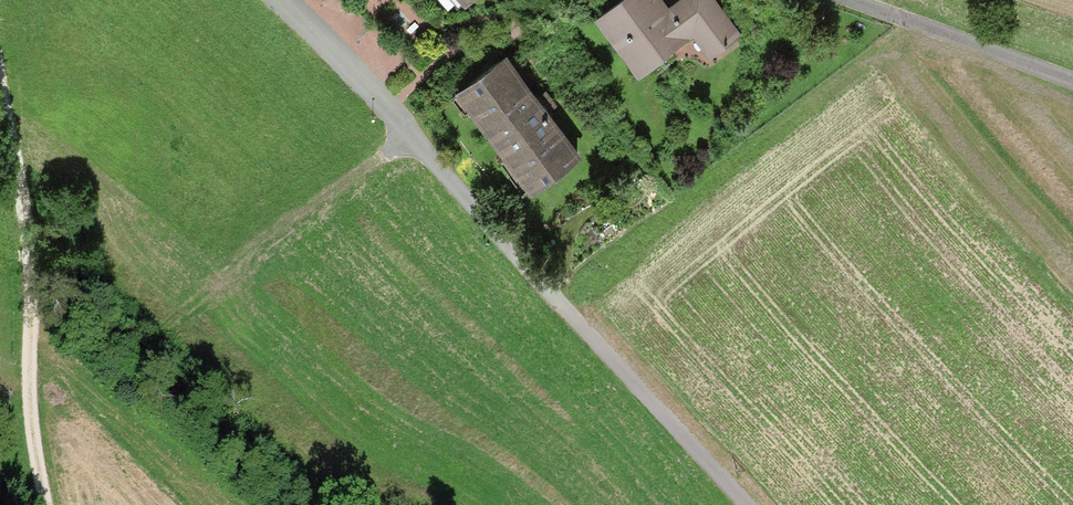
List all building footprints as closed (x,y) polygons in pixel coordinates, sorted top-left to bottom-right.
[(595,11),(638,70),(691,32),(707,53),(740,30),(718,0),(674,0),(668,4),(665,0),(611,0),(595,11)] [(528,188),(581,150),(549,104),(506,44),(453,82),(528,188)]
